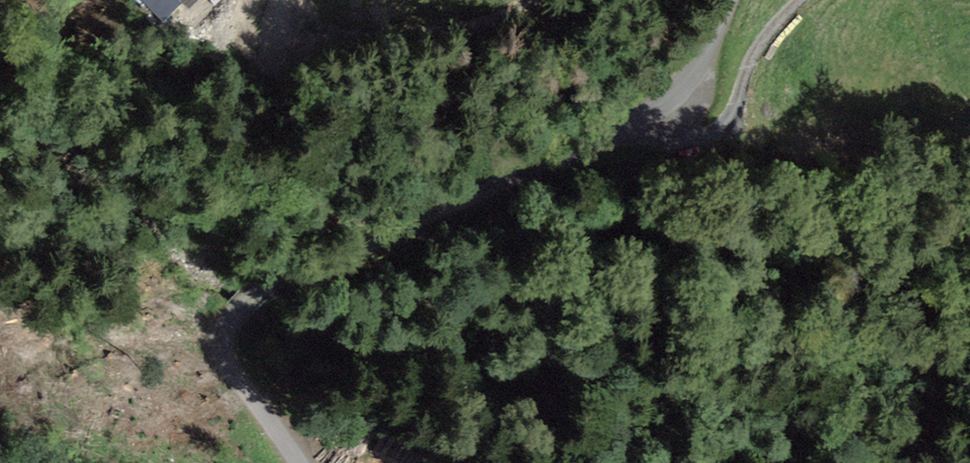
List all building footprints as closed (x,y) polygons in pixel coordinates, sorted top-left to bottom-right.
[(188,12),(199,0),(175,0),(188,12)] [(394,462),(416,462),(410,453),(394,462)]
